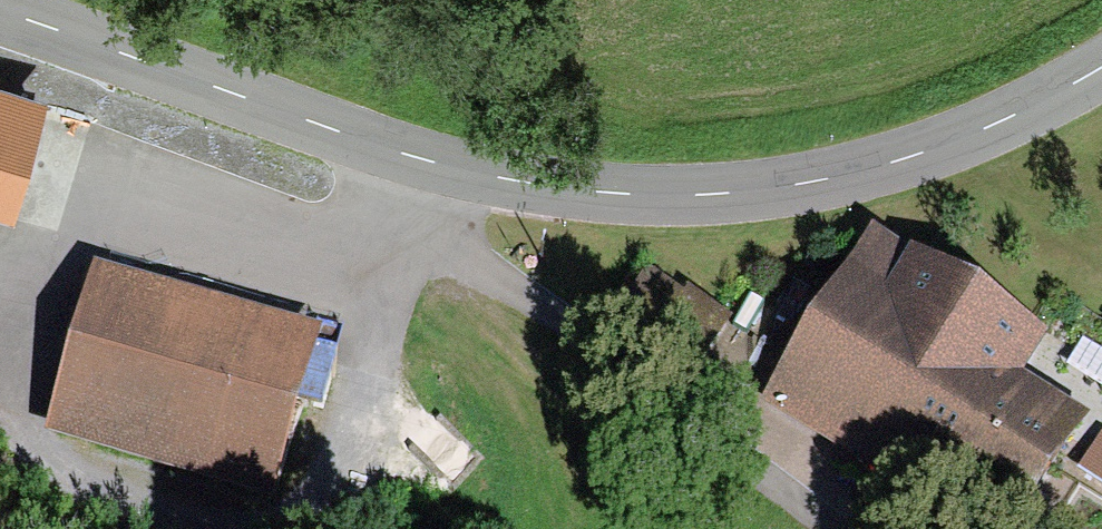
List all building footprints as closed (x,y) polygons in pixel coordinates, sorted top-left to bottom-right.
[(17,92),(0,88),(0,166),(17,92)] [(1020,339),(867,248),(781,391),(1001,522),(1055,431),(989,392),(1020,339)] [(647,272),(623,330),(700,362),(724,305),(647,272)] [(260,484),(300,337),(96,282),(57,429),(260,484)] [(1101,492),(1101,447),(1082,480),(1101,492)]
